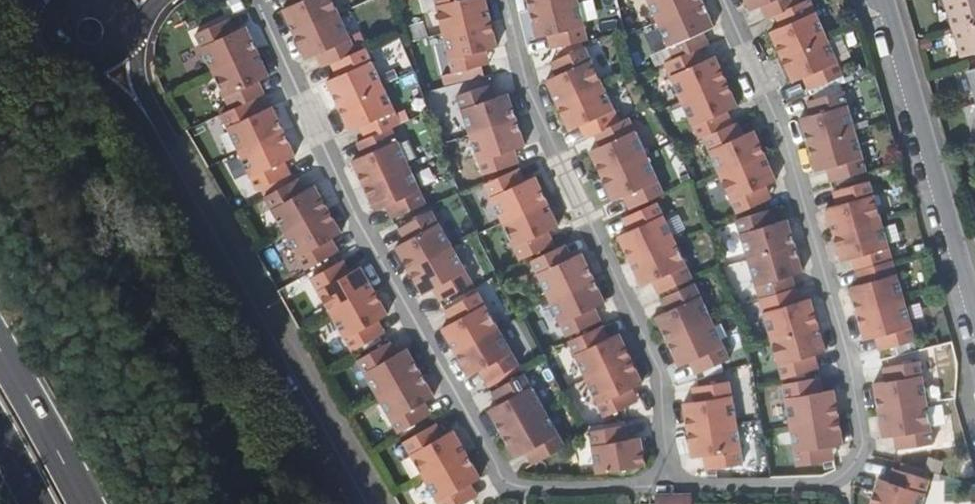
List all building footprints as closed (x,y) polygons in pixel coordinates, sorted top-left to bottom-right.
[(196,9),(218,0),(192,0),(196,9)] [(292,37),(337,16),(330,0),(296,0),(297,1),(280,9),(292,37)] [(442,29),(490,17),(486,0),(435,0),(442,29)] [(578,0),(559,0),(529,7),(536,34),(553,31),(556,45),(588,37),(578,0)] [(657,18),(698,0),(649,0),(657,18)] [(657,18),(673,56),(693,47),(702,43),(697,30),(712,24),(702,0),(698,0),(657,18)] [(772,12),(781,8),(799,0),(766,0),(772,12)] [(781,8),(786,19),(770,26),(781,53),(826,33),(811,0),(799,0),(781,8)] [(974,21),(974,0),(941,0),(949,29),(974,21)] [(355,53),(337,16),(292,37),(303,60),(320,52),(327,66),(334,62),(355,53)] [(490,17),(442,29),(452,70),(483,62),(480,49),(497,44),(490,17)] [(212,69),(256,49),(244,25),(228,32),(223,19),(195,31),(212,69)] [(949,29),(957,56),(974,51),(974,21),(949,29)] [(841,69),(826,33),(781,53),(791,77),(807,69),(813,82),(841,69)] [(413,55),(434,49),(430,36),(410,42),(413,55)] [(546,76),(558,102),(603,81),(585,43),(556,57),(561,69),(546,76)] [(666,59),(682,97),(726,78),(715,54),(699,61),(693,47),(673,56),(666,59)] [(228,106),(247,98),(258,93),(252,80),(267,73),(256,49),(212,69),(228,106)] [(325,81),(337,107),(382,87),(364,49),(355,53),(334,62),(340,74),(325,81)] [(974,102),(974,68),(964,71),(973,103),(974,102)] [(726,78),(682,97),(698,135),(703,133),(726,122),(721,111),(737,104),(726,78)] [(620,118),(603,81),(558,102),(570,127),(586,120),(591,132),(601,128),(620,118)] [(456,93),(470,132),(517,116),(508,91),(491,96),(487,84),(456,93)] [(808,141),(853,128),(840,85),(812,93),(815,108),(800,112),(808,141)] [(370,138),(390,129),(400,125),(382,87),(337,107),(348,132),(364,125),(370,138)] [(219,111),(239,152),(283,132),(270,107),(254,114),(247,98),(228,106),(219,111)] [(620,118),(601,128),(606,140),(590,148),(602,173),(647,152),(629,114),(620,118)] [(526,143),(517,116),(470,132),(484,172),(513,163),(509,149),(526,143)] [(720,172),(765,151),(755,127),(737,134),(731,120),(726,122),(703,133),(720,172)] [(853,128),(808,141),(814,165),(831,161),(834,173),(864,164),(853,128)] [(351,161),(363,186),(407,165),(390,129),(370,138),(360,142),(366,154),(351,161)] [(283,132),(239,152),(257,189),(284,176),(279,164),(294,156),(283,132)] [(765,151),(720,172),(737,210),(765,197),(759,184),(776,177),(765,151)] [(647,152),(602,173),(614,198),(630,191),(636,204),(664,190),(647,152)] [(407,165),(363,186),(375,211),(390,204),(396,217),(425,202),(407,165)] [(503,219),(547,198),(536,174),(520,181),(514,168),(486,181),(503,219)] [(824,202),(832,230),(878,216),(867,176),(838,184),(841,197),(824,202)] [(285,234),(327,210),(313,186),(299,193),(292,182),(264,198),(285,234)] [(559,223),(547,198),(503,219),(520,257),(548,244),(542,231),(559,223)] [(619,233),(631,257),(675,236),(658,199),(629,213),(634,225),(619,233)] [(735,214),(748,256),(794,241),(788,217),(770,221),(766,206),(735,214)] [(341,235),(327,210),(285,234),(305,269),(333,253),(327,243),(341,235)] [(394,248),(408,271),(451,246),(429,210),(402,226),(410,239),(394,248)] [(890,257),(878,216),(832,230),(839,255),(856,250),(860,265),(890,257)] [(675,236),(631,257),(642,282),(659,275),(665,288),(693,275),(675,236)] [(794,241),(748,256),(759,294),(789,286),(785,272),(802,267),(794,241)] [(549,295),(594,274),(583,250),(567,257),(560,244),(531,257),(549,295)] [(451,246),(408,271),(422,295),(437,286),(444,298),(472,282),(451,246)] [(855,310),(902,296),(890,257),(860,265),(863,276),(846,281),(855,310)] [(310,278),(331,315),(373,291),(360,268),(345,275),(337,262),(310,278)] [(606,299),(594,274),(549,295),(568,333),(596,321),(590,307),(606,299)] [(657,313),(668,338),(713,316),(696,280),(667,293),(673,305),(657,313)] [(789,286),(759,294),(771,333),(816,320),(809,296),(793,300),(789,286)] [(387,316),(373,291),(331,315),(352,352),(380,336),(373,324),(387,316)] [(441,328),(455,352),(498,328),(476,292),(449,307),(457,319),(441,328)] [(913,334),(902,296),(855,310),(862,333),(879,328),(882,342),(913,334)] [(731,355),(713,316),(668,338),(681,363),(697,356),(703,368),(731,355)] [(816,320),(771,333),(783,374),(811,367),(808,352),(824,347),(816,320)] [(587,376),(632,355),(620,331),(604,338),(598,325),(569,338),(587,376)] [(519,364),(498,328),(455,352),(469,376),(485,368),(492,380),(519,364)] [(377,396),(420,372),(406,348),(391,356),(384,345),(357,360),(377,396)] [(632,355),(587,376),(606,414),(634,401),(628,388),(644,380),(632,355)] [(876,407),(923,398),(916,355),(886,359),(888,373),(871,375),(876,407)] [(434,396),(420,372),(377,396),(398,433),(426,417),(419,405),(434,396)] [(782,379),(789,420),(837,412),(834,386),(816,389),(813,373),(782,379)] [(502,433),(545,409),(524,374),(496,389),(503,400),(489,409),(502,433)] [(684,400),(689,427),(738,418),(730,376),(700,382),(702,396),(684,400)] [(929,435),(923,398),(876,407),(880,430),(898,428),(899,440),(929,435)] [(565,444),(545,409),(502,433),(516,457),(531,449),(538,460),(565,444)] [(837,412),(789,420),(797,462),(829,457),(827,443),(842,441),(837,412)] [(745,461),(738,418),(689,427),(694,454),(712,452),(714,465),(745,461)] [(625,437),(622,423),(591,429),(598,470),(647,463),(643,435),(625,437)] [(423,478),(466,453),(453,430),(438,438),(431,426),(402,441),(423,478)] [(466,453),(423,478),(438,503),(462,503),(473,498),(466,486),(481,478),(466,453)] [(898,465),(895,479),(878,474),(870,503),(922,503),(930,474),(898,465)] [(696,491),(648,492),(649,500),(656,500),(656,503),(691,503),(691,498),(696,499),(696,491)]
